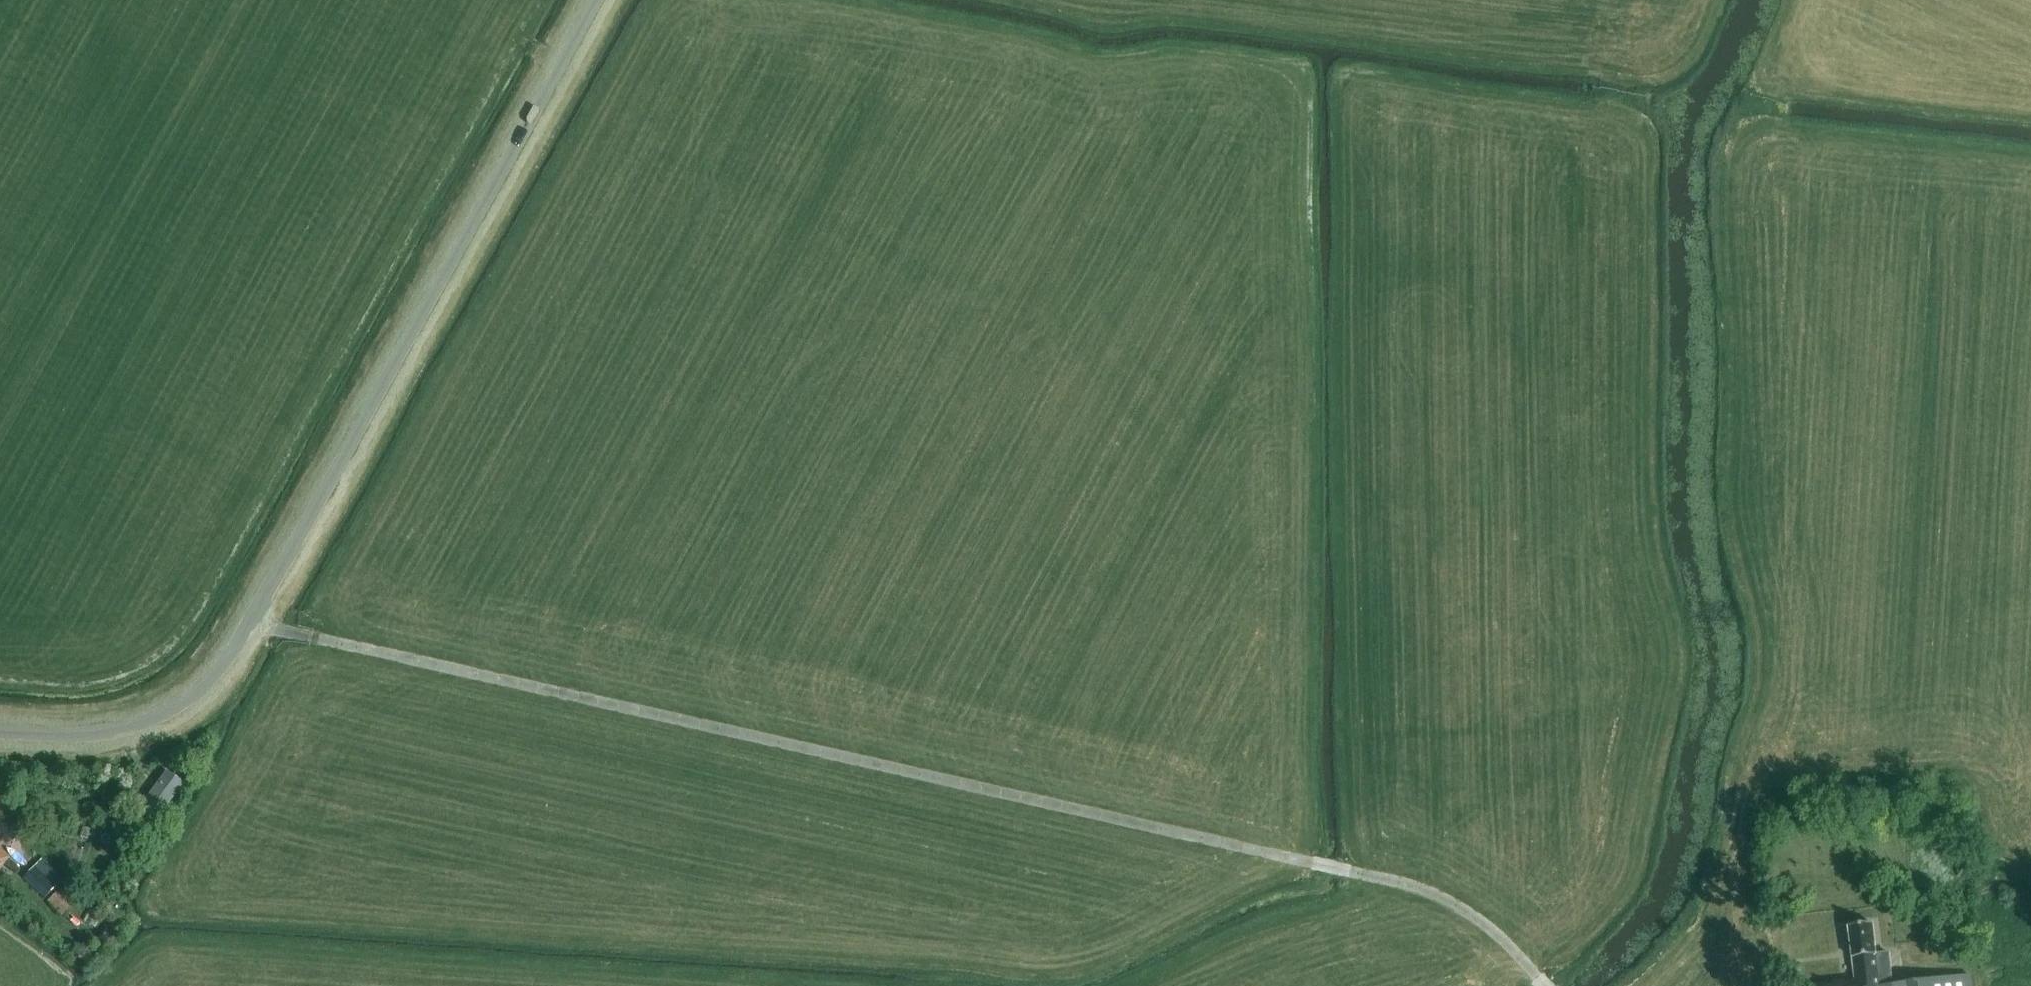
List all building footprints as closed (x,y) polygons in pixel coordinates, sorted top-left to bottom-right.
[(167,770),(137,812),(154,824),(184,783),(167,770)] [(9,857),(0,850),(0,868),(9,857)] [(45,898),(64,878),(42,858),(24,878),(45,898)] [(60,889),(47,902),(62,916),(74,904),(60,889)] [(1915,983),(1893,985),(1889,953),(1876,954),(1872,923),(1849,927),(1856,980),(1812,985),(1972,985),(1971,975),(1915,982),(1915,983)]
